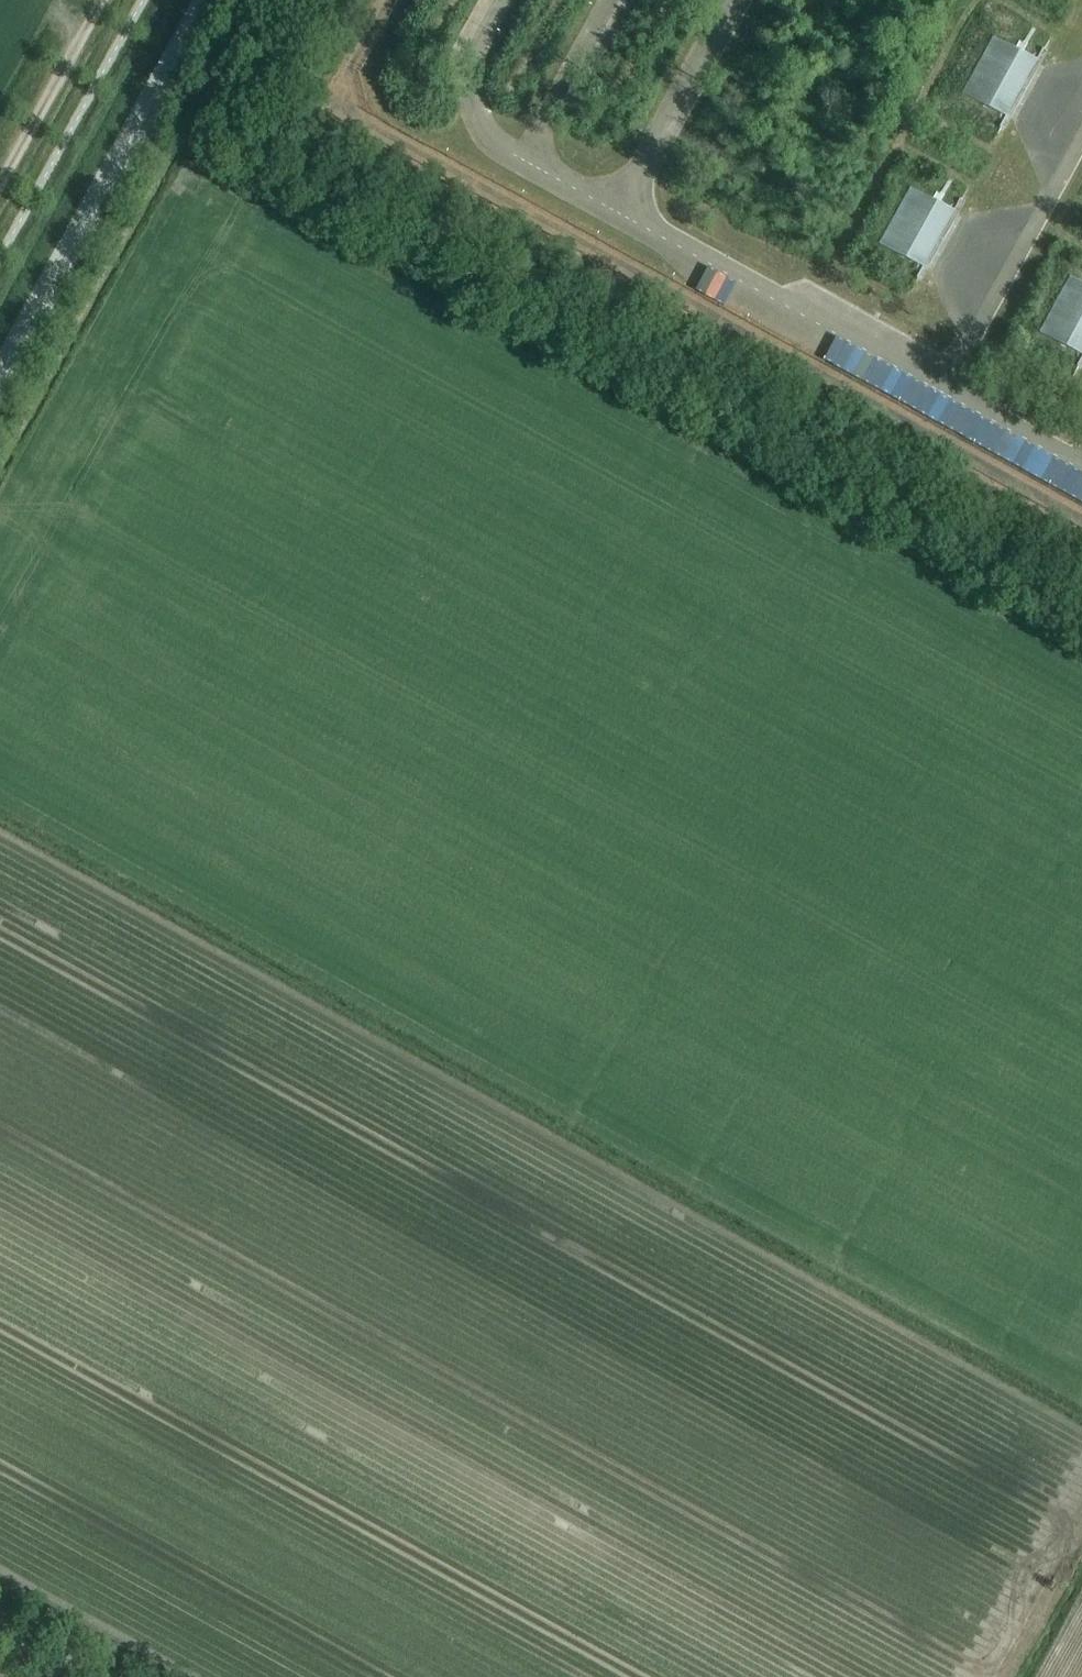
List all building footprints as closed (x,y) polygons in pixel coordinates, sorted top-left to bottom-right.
[(1037,64),(993,40),(962,97),(1006,121),(1037,64)] [(954,215),(910,191),(879,248),(923,272),(954,215)] [(1071,279),(1040,336),(1081,359),(1081,285),(1071,279)]
